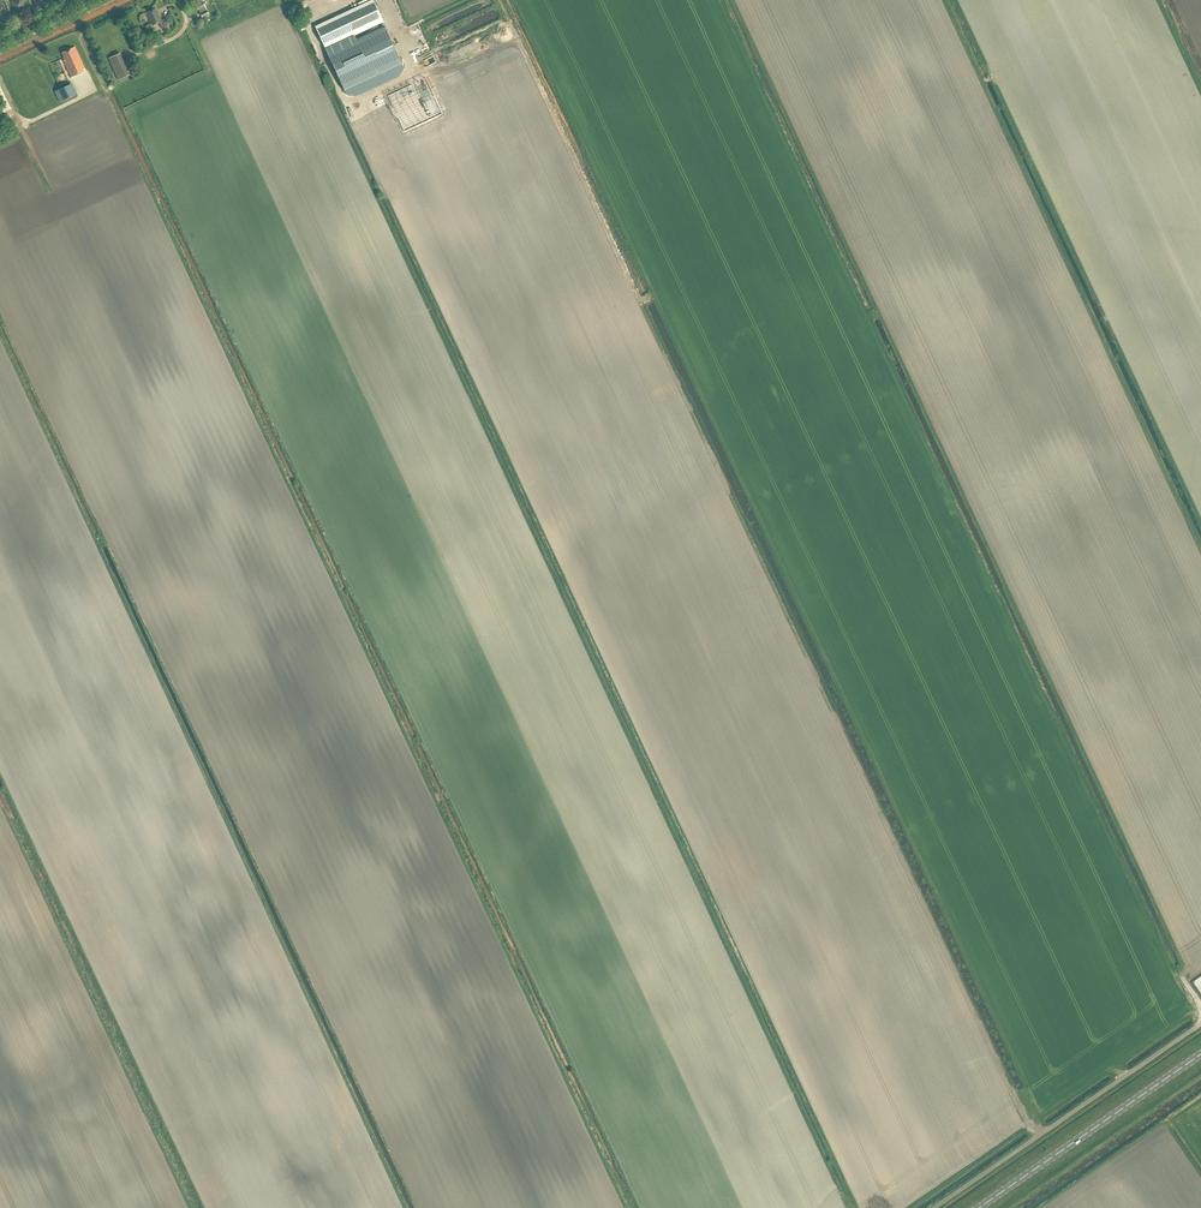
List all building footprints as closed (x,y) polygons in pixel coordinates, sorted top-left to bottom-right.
[(12,2),(15,8),(14,9),(16,13),(20,11),(20,10),(26,7),(23,1),(26,0),(16,0),(12,2)] [(331,19),(315,27),(344,89),(401,63),(384,27),(356,40),(354,35),(382,22),(372,0),(331,19)] [(204,3),(197,6),(202,19),(210,15),(204,3)] [(159,23),(162,29),(168,26),(165,19),(161,20),(156,9),(147,13),(153,26),(159,23)] [(65,60),(64,61),(72,78),(86,71),(75,47),(62,53),(65,60)] [(109,58),(119,80),(130,75),(120,53),(109,58)] [(421,83),(354,112),(369,145),(435,116),(421,83)] [(55,91),(60,102),(75,95),(70,84),(55,91)]
